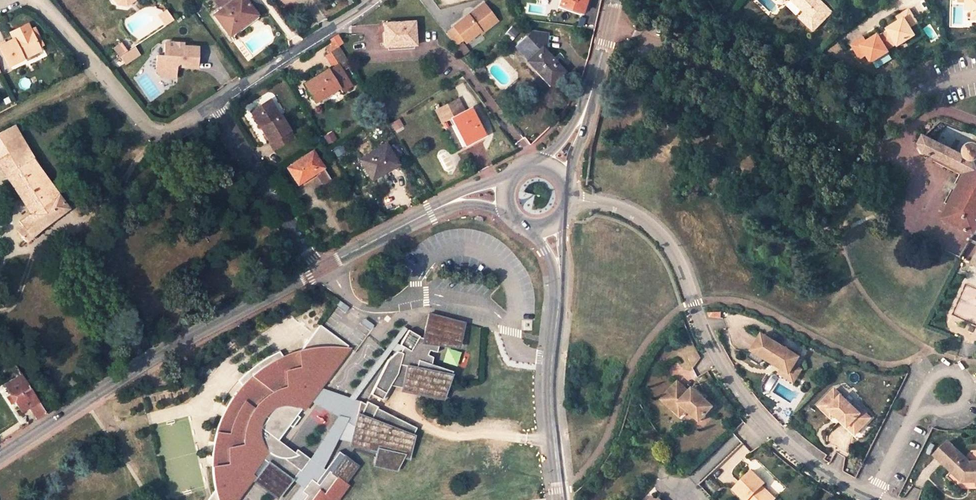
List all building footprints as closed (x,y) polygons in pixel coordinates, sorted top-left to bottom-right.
[(220,11),(234,0),(212,0),(220,11)] [(237,26),(255,13),(245,0),(234,0),(220,11),(214,15),(229,35),(238,28),(237,26)] [(584,4),(584,3),(585,0),(560,0),(558,5),(561,6),(581,13),(582,11),(582,9),(583,8),(583,6),(584,4)] [(791,0),(781,0),(789,8),(794,3),(791,0)] [(794,3),(810,18),(805,23),(819,37),(837,17),(819,0),(791,0),(794,3)] [(965,8),(974,8),(973,17),(975,17),(975,0),(965,0),(965,8)] [(483,3),(453,27),(454,27),(463,39),(466,42),(479,31),(481,33),(497,21),(483,3)] [(560,9),(580,16),(581,13),(561,6),(560,9)] [(883,39),(881,35),(880,34),(867,42),(864,37),(853,44),(860,57),(868,53),(873,62),(890,52),(888,47),(893,44),(898,41),(901,46),(917,36),(913,27),(920,23),(913,9),(901,16),(903,21),(891,28),(891,29),(893,32),(888,36),(883,39)] [(165,26),(174,19),(167,10),(161,14),(165,19),(162,22),(165,26)] [(240,31),(258,18),(255,13),(237,26),(238,28),(240,31)] [(385,47),(401,46),(416,45),(416,41),(415,22),(387,23),(384,24),(385,47)] [(14,41),(32,32),(27,24),(10,32),(13,38),(14,41)] [(463,39),(454,27),(446,33),(455,45),(463,39)] [(8,65),(48,46),(39,29),(32,32),(14,41),(13,38),(0,44),(0,49),(8,65)] [(891,29),(886,32),(881,35),(883,39),(888,36),(893,32),(891,29)] [(529,60),(527,62),(537,72),(540,70),(551,83),(564,71),(545,50),(547,47),(550,34),(536,31),(518,47),(529,60)] [(344,43),(338,34),(333,37),(339,46),(344,43)] [(340,67),(349,62),(346,58),(339,46),(333,37),(329,40),(332,45),(335,51),(330,54),(327,56),(334,67),(329,70),(328,69),(303,84),(313,100),(323,95),(324,97),(340,88),(342,92),(352,86),(340,67)] [(155,52),(154,67),(160,73),(175,74),(176,65),(179,60),(182,60),(184,64),(196,65),(197,47),(182,45),(183,41),(167,40),(164,42),(163,52),(155,52)] [(120,42),(112,46),(123,64),(139,55),(134,46),(125,51),(120,42)] [(332,45),(327,48),(330,54),(335,51),(332,45)] [(8,65),(0,49),(0,69),(8,65)] [(540,70),(537,72),(549,85),(551,83),(540,70)] [(447,128),(458,149),(485,136),(468,102),(457,98),(452,89),(433,98),(444,123),(452,119),(455,124),(447,128)] [(313,100),(314,103),(324,97),(323,95),(313,100)] [(261,111),(254,116),(268,140),(273,149),(293,137),(271,100),(258,107),(261,111)] [(258,107),(251,111),(254,116),(261,111),(258,107)] [(15,125),(0,133),(0,165),(9,179),(14,177),(35,209),(31,212),(19,221),(22,225),(17,229),(25,241),(37,231),(68,208),(34,161),(15,125)] [(974,146),(972,147),(969,148),(968,150),(967,153),(968,155),(969,158),(925,136),(921,144),(926,152),(960,170),(968,174),(951,206),(944,219),(974,234),(975,234),(975,146),(974,146)] [(395,166),(397,164),(385,144),(360,159),(365,167),(364,167),(370,177),(379,172),(381,175),(390,169),(391,168),(392,167),(394,167),(395,166)] [(335,150),(339,156),(347,151),(343,145),(335,150)] [(322,183),(329,178),(313,152),(288,167),(297,183),(309,176),(310,175),(312,174),(313,173),(314,172),(315,172),(317,175),(322,183)] [(357,161),(369,182),(372,180),(370,177),(364,167),(365,167),(360,159),(357,161)] [(372,180),(373,182),(392,171),(390,169),(381,175),(379,172),(370,177),(372,180)] [(297,183),(299,186),(311,179),(309,176),(297,183)] [(14,177),(9,179),(31,212),(35,209),(14,177)] [(407,329),(399,344),(402,346),(400,351),(396,350),(387,359),(370,393),(381,399),(390,385),(444,396),(451,370),(429,365),(431,357),(424,354),(426,350),(433,352),(436,342),(455,344),(461,322),(427,314),(421,338),(418,337),(418,336),(407,329)] [(236,385),(229,393),(224,401),(219,410),(215,419),(212,428),(210,435),(208,449),(208,470),(209,478),(211,486),(212,490),(205,499),(240,499),(243,496),(240,494),(251,477),(263,461),(250,452),(256,445),(269,453),(278,459),(283,459),(288,458),(294,457),(297,455),(294,453),(277,442),(288,426),(290,428),(298,418),(295,416),(306,401),(328,372),(330,374),(337,365),(334,363),(346,347),(319,327),(299,353),(292,362),(293,365),(289,370),(281,357),(278,353),(271,355),(263,358),(256,362),(250,366),(243,372),(235,379),(234,381),(236,385)] [(400,327),(350,396),(355,399),(391,349),(395,342),(405,329),(400,327)] [(777,346),(763,338),(751,358),(765,367),(769,360),(785,370),(793,374),(797,368),(804,356),(780,341),(777,346)] [(395,342),(391,349),(396,350),(400,351),(402,346),(399,344),(395,342)] [(293,365),(292,362),(299,353),(297,353),(281,357),(289,370),(293,365)] [(793,374),(785,370),(783,374),(795,382),(802,371),(797,368),(793,374)] [(29,406),(37,418),(46,412),(20,374),(4,384),(10,394),(15,401),(21,411),(29,406)] [(679,406),(686,413),(688,412),(699,423),(713,409),(716,405),(697,388),(693,392),(681,381),(661,402),(672,413),(676,410),(679,406)] [(320,384),(306,401),(337,417),(345,421),(354,425),(359,401),(355,399),(350,396),(320,384)] [(828,410),(826,413),(832,419),(835,416),(848,428),(851,425),(858,432),(870,419),(863,412),(864,411),(856,404),(854,407),(835,390),(821,405),(828,410)] [(15,401),(10,394),(5,397),(9,404),(15,401)] [(365,403),(359,401),(354,425),(351,442),(350,443),(377,449),(374,462),(398,468),(404,454),(414,435),(413,435),(416,427),(377,408),(377,406),(367,401),(365,403)] [(679,406),(676,410),(683,416),(686,413),(679,406)] [(337,417),(310,459),(323,468),(337,438),(345,421),(337,417)] [(354,425),(345,421),(337,438),(351,442),(354,425)] [(848,428),(856,434),(858,432),(851,425),(848,428)] [(415,436),(414,435),(404,454),(409,455),(415,436)] [(966,476),(966,480),(975,480),(975,460),(971,461),(950,441),(936,455),(952,470),(955,467),(966,476)] [(250,452),(263,461),(269,453),(256,445),(250,452)] [(263,461),(251,477),(281,498),(293,481),(300,471),(301,472),(310,459),(297,450),(294,453),(297,455),(294,457),(288,458),(283,459),(278,459),(269,453),(263,461)] [(325,470),(317,483),(323,487),(332,474),(343,480),(356,463),(339,451),(325,470)] [(310,459),(301,472),(300,471),(293,481),(301,486),(292,499),(305,499),(308,495),(303,492),(312,479),(317,483),(325,470),(323,468),(310,459)] [(955,467),(952,470),(963,480),(966,480),(966,476),(955,467)] [(746,499),(778,499),(766,488),(769,484),(756,472),(737,492),(746,499)] [(349,484),(343,480),(332,474),(323,487),(317,483),(312,479),(303,492),(308,495),(305,499),(335,499),(338,499),(349,484)]
